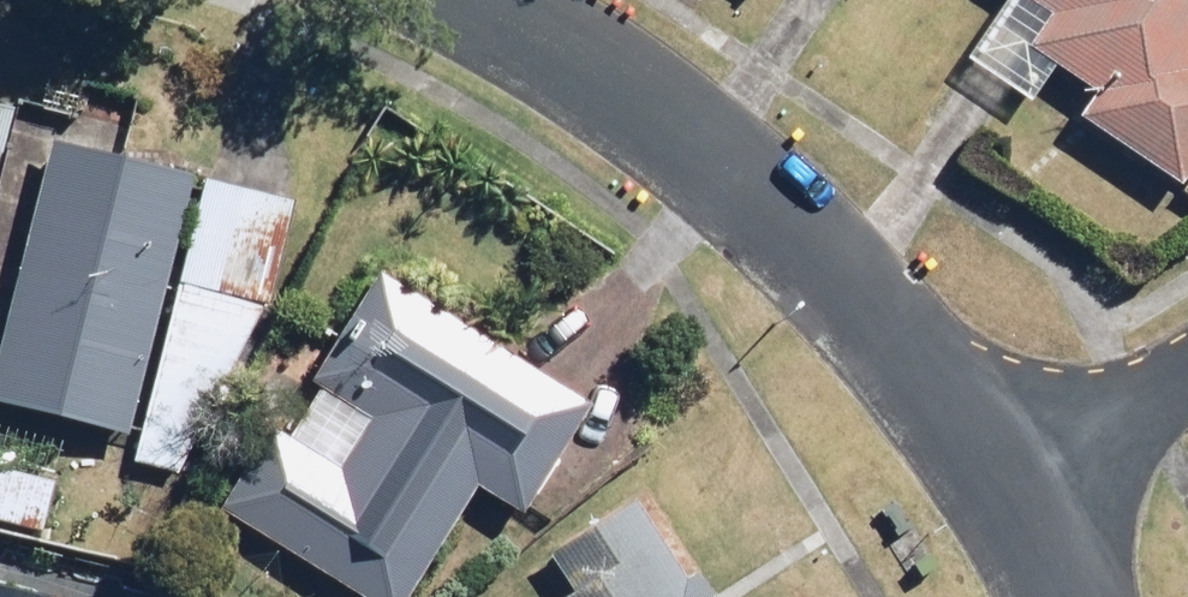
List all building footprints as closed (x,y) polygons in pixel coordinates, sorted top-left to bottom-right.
[(971,47),(1044,100),(1070,63),(1105,89),(1090,110),(1187,181),(1187,0),(1005,0),(971,47)] [(0,335),(0,394),(146,433),(140,458),(180,469),(272,314),(303,197),(53,132),(0,335)] [(382,272),(235,514),(372,596),(408,596),(478,483),(527,513),(595,401),(382,272)] [(0,468),(0,516),(47,525),(56,479),(0,468)] [(717,572),(695,588),(632,495),(554,548),(584,592),(577,596),(734,596),(717,572)] [(0,588),(0,596),(32,596),(0,588)]
